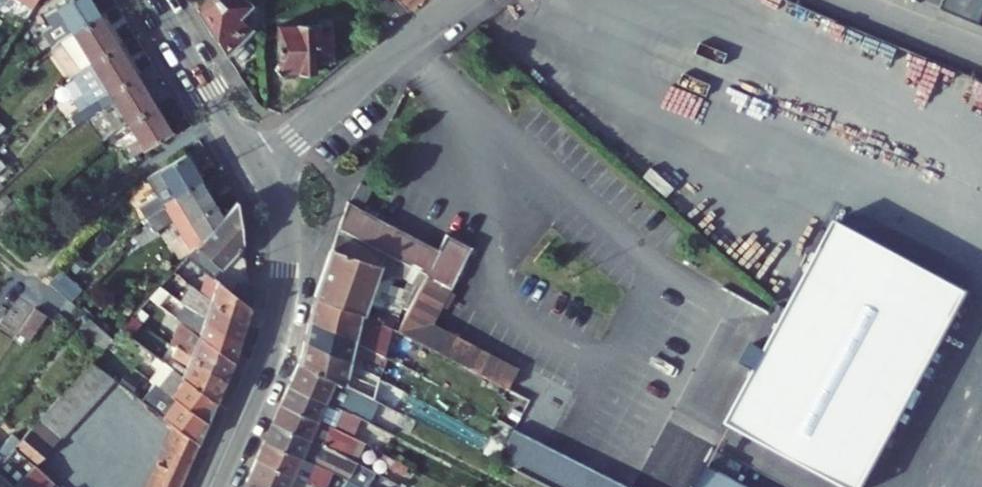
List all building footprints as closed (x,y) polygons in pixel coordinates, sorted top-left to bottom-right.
[(91,0),(41,0),(36,3),(43,14),(54,8),(65,26),(96,8),(91,0)] [(251,0),(205,0),(196,9),(228,60),(258,32),(246,22),(257,14),(246,5),(251,1),(251,0)] [(359,11),(377,34),(417,0),(373,0),(359,11)] [(941,1),(979,17),(981,10),(981,0),(941,0),(941,1)] [(78,59),(114,37),(96,8),(65,26),(53,33),(38,47),(48,63),(68,51),(75,62),(78,59)] [(275,28),(273,61),(269,66),(276,71),(280,66),(315,65),(315,52),(334,52),(334,28),(275,28)] [(67,107),(132,66),(114,37),(78,59),(75,62),(83,75),(57,92),(67,107)] [(120,115),(150,97),(132,66),(67,107),(72,115),(108,95),(120,115)] [(126,149),(167,124),(150,97),(120,115),(130,130),(118,137),(126,149)] [(139,170),(148,185),(132,195),(141,210),(197,173),(180,146),(139,170)] [(335,166),(330,186),(341,188),(346,169),(335,166)] [(184,249),(220,210),(197,173),(141,210),(144,214),(148,222),(164,213),(184,249)] [(447,230),(439,245),(330,186),(323,219),(344,226),(404,258),(425,270),(450,283),(473,244),(447,230)] [(236,200),(233,196),(220,210),(184,249),(197,260),(211,271),(241,240),(236,200)] [(7,197),(0,204),(0,216),(3,219),(16,205),(7,197)] [(403,310),(387,302),(404,258),(344,226),(325,291),(395,324),(403,310)] [(853,279),(864,256),(838,245),(828,265),(853,279)] [(176,268),(185,274),(197,260),(184,249),(187,255),(176,268)] [(64,302),(76,289),(55,269),(44,282),(64,302)] [(435,313),(450,283),(425,270),(403,310),(395,324),(506,383),(519,357),(435,313)] [(233,289),(211,271),(203,289),(244,320),(251,304),(233,289)] [(247,280),(240,282),(233,289),(251,304),(247,280)] [(186,297),(237,336),(244,320),(203,289),(194,282),(184,295),(186,297)] [(385,345),(395,324),(325,291),(317,316),(385,345)] [(177,316),(229,355),(237,336),(186,297),(174,313),(177,316)] [(26,306),(9,333),(22,341),(39,314),(26,306)] [(141,315),(132,308),(118,323),(127,330),(141,315)] [(180,344),(221,375),(229,355),(177,316),(168,335),(180,344)] [(374,368),(385,345),(317,316),(310,339),(374,368)] [(70,330),(92,351),(103,340),(80,319),(70,330)] [(304,359),(364,389),(374,368),(310,339),(304,359)] [(962,446),(970,433),(952,424),(945,437),(762,342),(685,484),(663,473),(656,486),(981,486),(981,456),(962,446)] [(221,375),(180,344),(171,364),(212,395),(221,375)] [(153,370),(148,376),(155,381),(202,418),(212,395),(171,364),(152,349),(148,355),(164,367),(158,374),(153,370)] [(109,371),(89,355),(18,434),(12,440),(23,451),(32,459),(109,371)] [(364,389),(304,359),(302,368),(293,386),(356,416),(364,406),(395,422),(402,409),(364,389)] [(134,383),(129,388),(174,424),(193,439),(202,418),(155,381),(151,385),(157,389),(150,396),(134,383)] [(356,416),(293,386),(284,406),(355,440),(364,420),(356,416)] [(355,440),(284,406),(275,424),(353,462),(363,444),(355,440)] [(193,439),(174,424),(146,486),(173,486),(193,439)] [(353,462),(275,424),(266,442),(302,459),(317,467),(326,471),(353,484),(362,466),(353,462)] [(2,452),(12,440),(18,434),(7,425),(0,433),(0,454),(2,452)] [(505,428),(492,454),(508,460),(559,486),(618,486),(505,428)] [(0,459),(0,486),(6,486),(13,480),(5,472),(23,451),(12,440),(2,452),(4,454),(0,459)] [(302,459),(266,442),(258,459),(294,476),(302,459)] [(412,468),(386,455),(381,467),(407,479),(412,468)] [(6,486),(43,486),(52,478),(32,459),(13,480),(6,486)] [(248,479),(267,486),(289,486),(294,476),(258,459),(248,479)] [(326,471),(317,467),(310,483),(317,486),(318,486),(326,471)]
